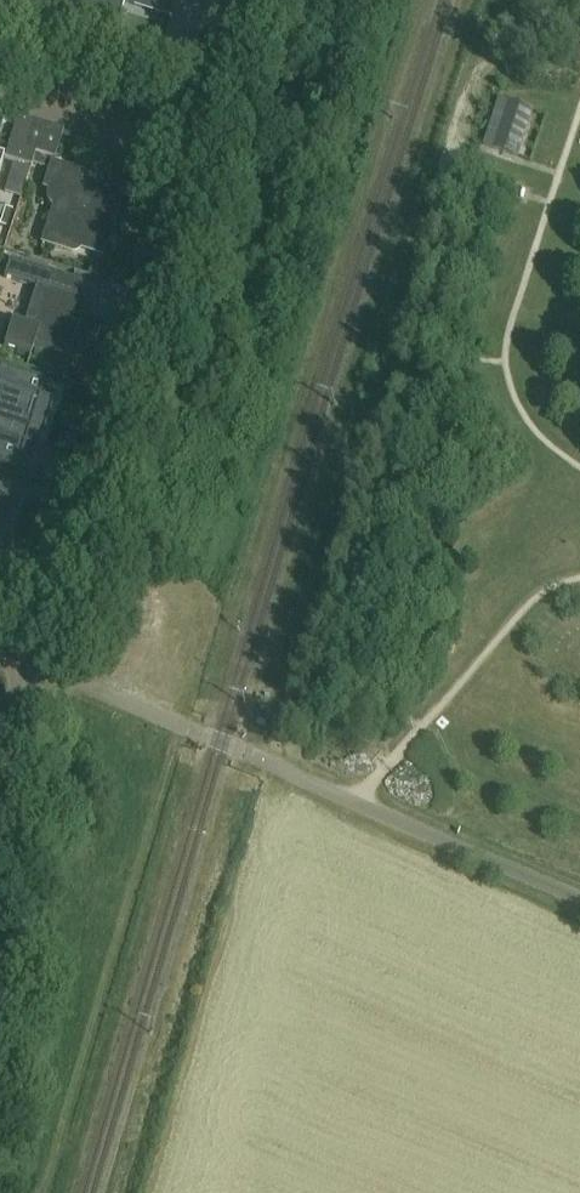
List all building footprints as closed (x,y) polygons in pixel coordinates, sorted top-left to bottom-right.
[(98,12),(116,17),(121,3),(124,4),(124,2),(140,7),(142,0),(101,0),(98,12)] [(499,99),(484,145),(494,148),(519,156),(534,109),(499,99)] [(64,130),(18,116),(5,158),(20,162),(21,160),(49,169),(53,157),(55,158),(64,130)] [(124,187),(52,164),(44,188),(50,190),(49,193),(48,199),(51,204),(55,206),(43,243),(72,253),(74,253),(78,251),(81,248),(101,254),(110,226),(112,226),(124,187)] [(35,346),(69,357),(83,314),(76,312),(85,284),(9,259),(3,277),(37,288),(25,325),(13,320),(4,347),(32,356),(35,346)] [(17,471),(25,445),(39,450),(51,414),(55,401),(41,397),(46,381),(1,367),(0,369),(0,386),(5,388),(0,403),(0,466),(17,471)] [(0,488),(0,552),(5,554),(23,502),(2,495),(4,489),(0,488)]
